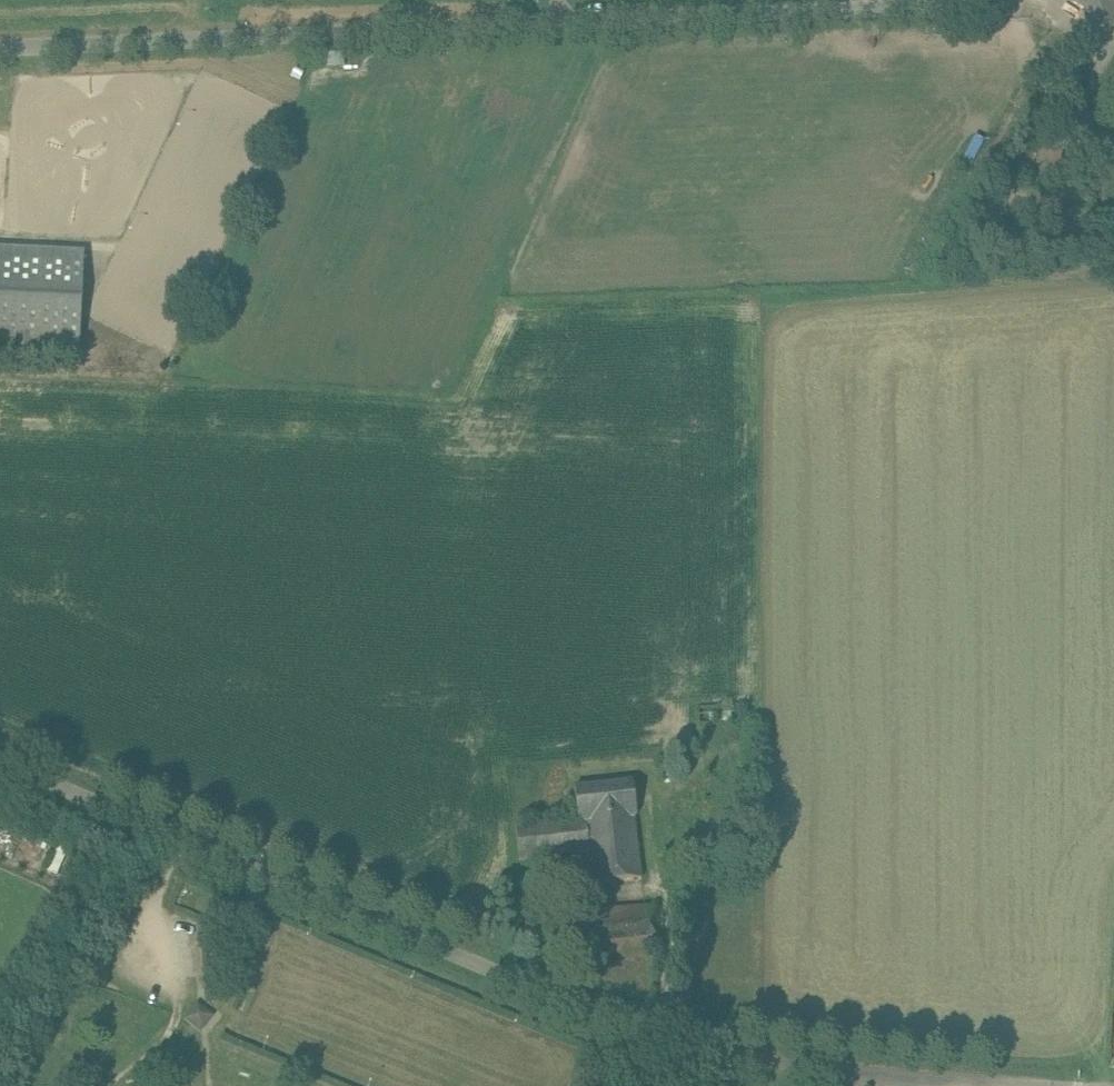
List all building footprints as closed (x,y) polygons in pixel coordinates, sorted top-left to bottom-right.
[(81,351),(81,342),(86,253),(0,249),(0,347),(81,351)] [(633,781),(575,787),(579,820),(516,827),(520,860),(573,854),(577,886),(642,878),(631,786),(634,785),(633,781)] [(657,905),(609,908),(609,905),(578,909),(584,956),(663,946),(657,905)] [(198,1003),(185,1019),(186,1019),(189,1022),(194,1026),(206,1009),(198,1003)]
